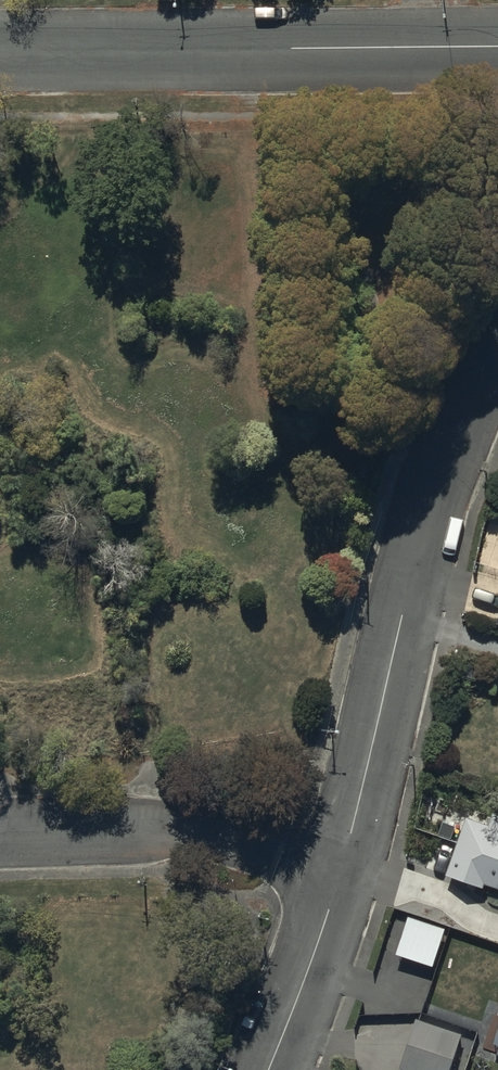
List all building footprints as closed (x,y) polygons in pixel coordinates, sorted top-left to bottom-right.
[(493,813),(488,826),(465,818),(445,876),(482,889),(483,884),(497,890),(497,815),(493,813)] [(416,1020),(400,1069),(450,1069),(461,1035),(416,1020)]
